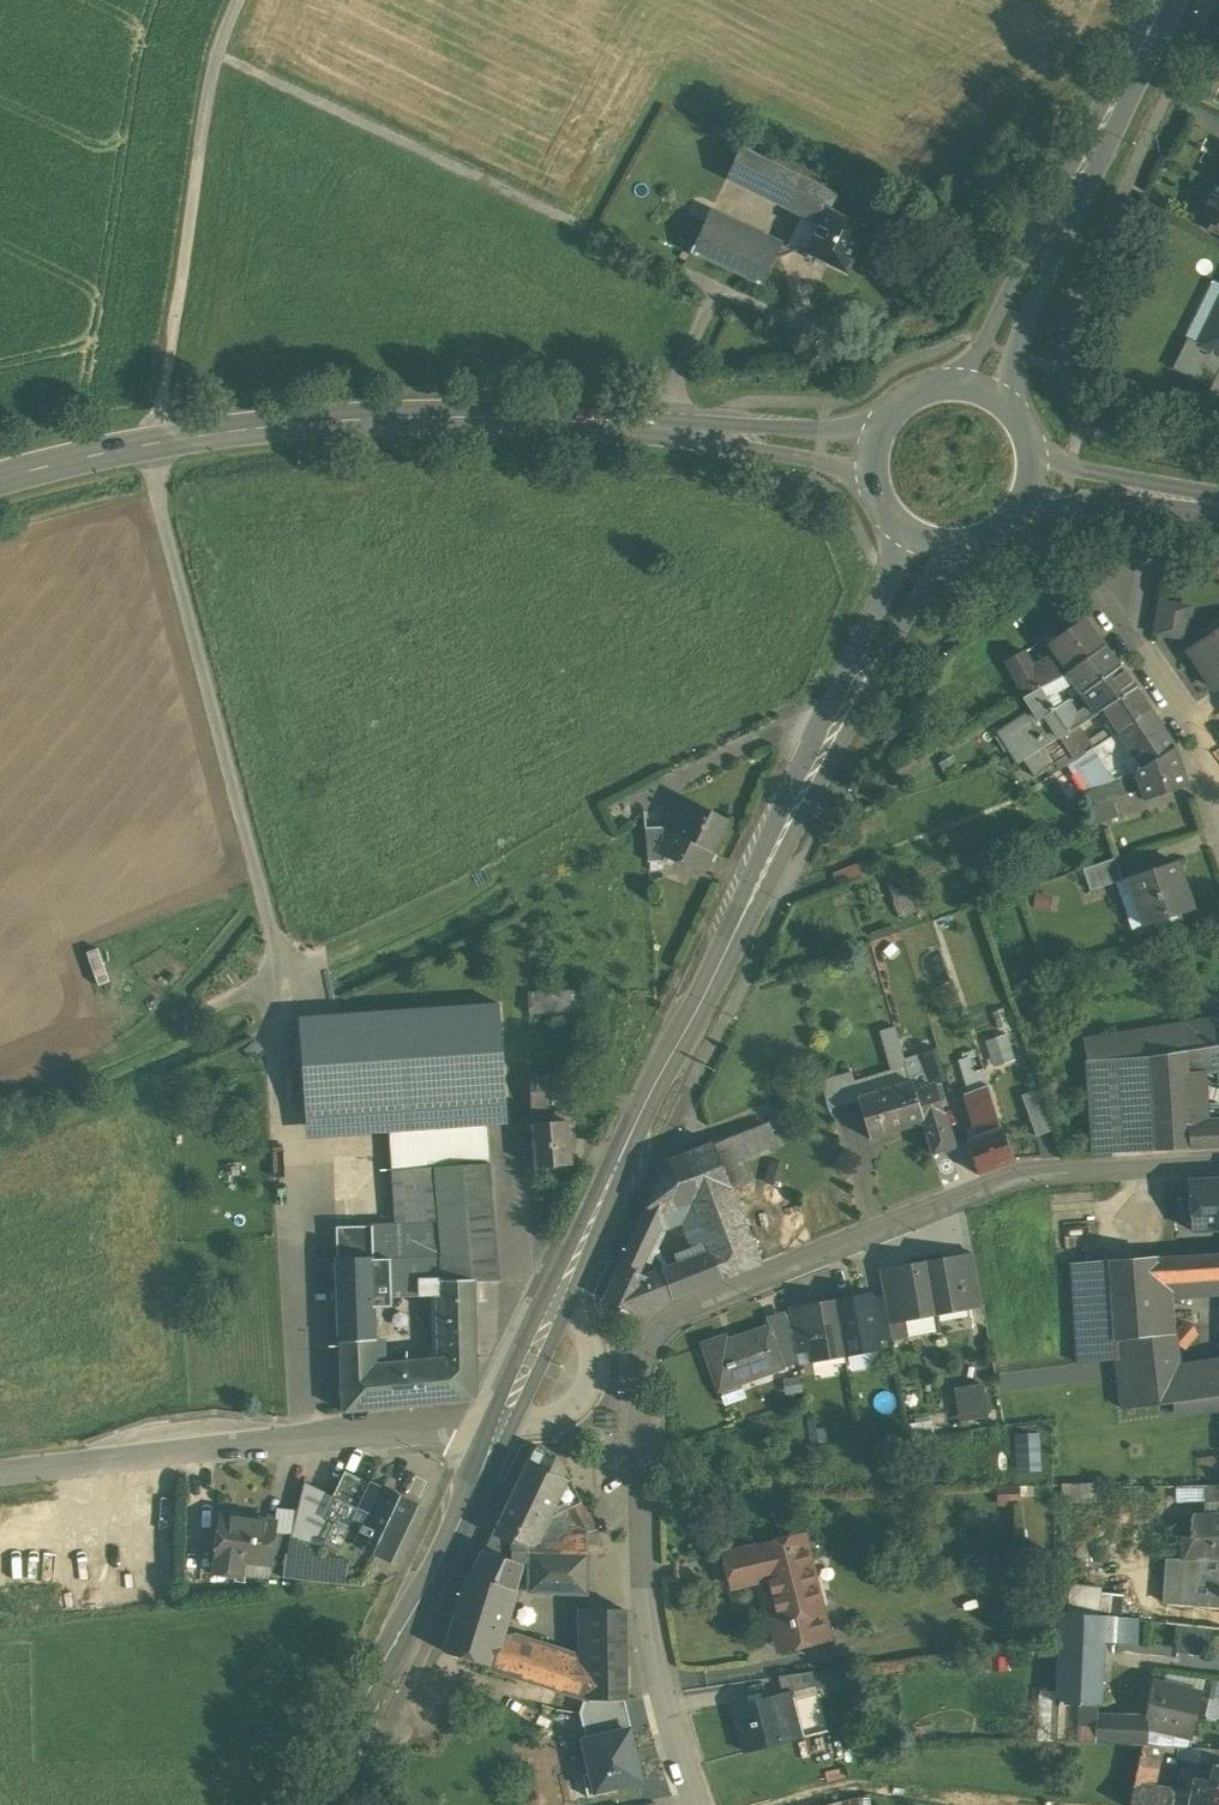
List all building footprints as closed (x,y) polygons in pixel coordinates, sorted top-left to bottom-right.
[(834,197),(739,150),(729,173),(821,219),(828,210),(834,197)] [(1216,182),(1200,216),(1218,226),(1218,184),(1216,182)] [(828,210),(821,219),(805,253),(846,273),(867,230),(828,210)] [(776,258),(704,224),(690,253),(763,286),(776,258)] [(1199,345),(1218,354),(1218,303),(1199,345)] [(1187,340),(1173,370),(1210,387),(1218,368),(1218,354),(1199,345),(1187,340)] [(1191,607),(1159,602),(1154,633),(1186,638),(1191,607)] [(1105,647),(1086,620),(1083,622),(1084,623),(1071,632),(1070,632),(1067,634),(1068,634),(1054,644),(1054,643),(1052,645),(1059,655),(1071,671),(1105,647)] [(1189,649),(1215,690),(1218,687),(1218,629),(1189,649)] [(1105,647),(1071,671),(1068,673),(1083,693),(1120,666),(1105,647)] [(1033,669),(1024,652),(1005,663),(1024,696),(1040,688),(1042,687),(1033,669)] [(1059,655),(1033,669),(1042,687),(1053,681),(1068,673),(1071,671),(1059,655)] [(1120,666),(1083,693),(1091,704),(1097,712),(1104,708),(1136,688),(1120,666)] [(1066,702),(1053,681),(1042,687),(1040,688),(1054,710),(1066,702)] [(1024,696),(1024,697),(1038,720),(1045,716),(1048,721),(1036,728),(1030,719),(1006,734),(1023,760),(1044,746),(1058,737),(1077,725),(1080,723),(1075,715),(1066,702),(1054,710),(1040,688),(1024,696)] [(1136,688),(1104,708),(1118,731),(1151,711),(1136,688)] [(1091,704),(1075,715),(1080,723),(1097,712),(1091,704)] [(1118,731),(1118,732),(1141,768),(1174,747),(1151,711),(1118,731)] [(1077,725),(1058,737),(1069,754),(1071,753),(1075,759),(1092,749),(1077,725)] [(1058,737),(1044,746),(1055,763),(1069,754),(1058,737)] [(1044,746),(1023,760),(1034,777),(1055,763),(1044,746)] [(1141,768),(1135,772),(1144,800),(1187,786),(1187,785),(1187,784),(1174,747),(1141,768)] [(1113,781),(1092,748),(1092,749),(1075,759),(1086,776),(1092,785),(1091,786),(1092,788),(1098,786),(1106,784),(1113,781)] [(1086,776),(1077,781),(1083,791),(1092,788),(1091,786),(1092,785),(1086,776)] [(1106,784),(1098,786),(1092,788),(1083,791),(1095,825),(1118,816),(1106,784)] [(693,803),(682,824),(668,817),(664,827),(665,827),(666,855),(701,872),(711,852),(712,852),(728,820),(693,803)] [(664,827),(645,828),(647,862),(666,861),(666,855),(665,827),(664,827)] [(1115,858),(1083,869),(1090,890),(1122,880),(1115,858)] [(1176,862),(1128,878),(1129,881),(1134,879),(1149,921),(1143,923),(1144,925),(1193,909),(1176,862)] [(585,994),(528,997),(529,1014),(582,1012),(585,994)] [(499,1004),(298,1018),(305,1114),(506,1100),(499,1004)] [(1218,1021),(1146,1032),(1148,1057),(1184,1051),(1218,1045),(1218,1034),(1218,1021)] [(894,1027),(880,1031),(892,1070),(898,1069),(906,1067),(904,1059),(894,1027)] [(993,1066),(1016,1059),(1008,1032),(985,1038),(993,1066)] [(1184,1051),(1185,1071),(1218,1065),(1218,1045),(1184,1051)] [(936,1049),(923,1053),(930,1077),(931,1076),(943,1073),(936,1049)] [(1184,1051),(1148,1057),(1153,1143),(1154,1151),(1191,1148),(1189,1125),(1185,1071),(1184,1051)] [(923,1053),(915,1056),(922,1079),(930,1077),(923,1053)] [(915,1056),(904,1059),(909,1075),(911,1082),(922,1079),(915,1056)] [(982,1069),(974,1072),(969,1057),(960,1060),(969,1092),(987,1085),(982,1069)] [(1148,1057),(1088,1061),(1093,1147),(1153,1143),(1148,1057)] [(906,1067),(898,1069),(901,1078),(909,1075),(906,1067)] [(851,1072),(820,1080),(827,1108),(858,1100),(858,1099),(859,1098),(851,1072)] [(922,1079),(911,1082),(923,1122),(932,1154),(953,1147),(936,1087),(934,1087),(931,1076),(922,1079)] [(564,1077),(530,1079),(531,1106),(541,1105),(566,1103),(564,1077)] [(892,1079),(869,1086),(872,1094),(894,1087),(892,1079)] [(872,1094),(860,1098),(859,1099),(858,1101),(871,1138),(923,1122),(911,1082),(872,1094)] [(1001,1128),(987,1085),(969,1092),(980,1128),(974,1130),(977,1137),(1001,1128)] [(1040,1089),(1022,1095),(1036,1136),(1054,1130),(1040,1089)] [(541,1105),(531,1106),(531,1114),(532,1124),(542,1123),(541,1105)] [(542,1123),(532,1124),(536,1168),(570,1165),(566,1121),(542,1123)] [(1189,1125),(1191,1148),(1218,1147),(1218,1123),(1189,1125)] [(487,1125),(390,1132),(390,1133),(392,1171),(435,1168),(489,1164),(487,1125)] [(977,1137),(965,1142),(978,1174),(1012,1162),(1001,1128),(977,1137)] [(735,1136),(713,1144),(732,1191),(753,1183),(735,1136)] [(710,1253),(663,1271),(674,1296),(760,1263),(732,1191),(713,1144),(669,1160),(620,1266),(637,1274),(665,1213),(690,1203),(710,1253)] [(489,1164),(435,1168),(441,1257),(442,1280),(474,1281),(499,1280),(490,1164),(489,1164)] [(435,1168),(392,1171),(396,1225),(372,1226),(373,1259),(389,1259),(441,1257),(435,1168)] [(1189,1181),(1191,1224),(1215,1223),(1216,1230),(1218,1229),(1218,1180),(1189,1181)] [(372,1226),(336,1227),(337,1260),(373,1259),(372,1226)] [(973,1254),(959,1256),(968,1308),(983,1306),(973,1254)] [(1155,1259),(1156,1284),(1218,1279),(1218,1254),(1176,1257),(1155,1259)] [(959,1256),(926,1262),(935,1314),(968,1308),(959,1256)] [(441,1257),(389,1259),(391,1290),(441,1288),(441,1280),(442,1280),(441,1257)] [(1155,1257),(1109,1260),(1114,1341),(1116,1341),(1130,1339),(1160,1336),(1158,1314),(1156,1284),(1155,1259),(1155,1257)] [(373,1259),(337,1260),(340,1342),(375,1340),(374,1307),(391,1307),(391,1290),(389,1259),(373,1259)] [(1109,1260),(1072,1263),(1078,1364),(1118,1359),(1116,1341),(1114,1341),(1109,1260)] [(926,1262),(893,1268),(902,1320),(935,1314),(926,1262)] [(637,1274),(620,1266),(605,1300),(632,1314),(632,1313),(674,1296),(663,1271),(646,1278),(637,1274)] [(893,1268),(879,1271),(883,1295),(888,1323),(902,1320),(893,1268)] [(443,1359),(376,1365),(375,1340),(340,1342),(342,1411),(473,1399),(476,1392),(474,1281),(442,1280),(441,1280),(441,1288),(443,1359)] [(869,1295),(836,1302),(845,1354),(878,1348),(877,1340),(869,1298),(869,1295)] [(883,1295),(869,1298),(877,1340),(891,1338),(888,1323),(883,1295)] [(836,1302),(803,1307),(810,1348),(812,1360),(845,1354),(836,1302)] [(803,1310),(789,1313),(793,1334),(796,1351),(810,1348),(803,1310)] [(769,1326),(774,1340),(792,1333),(784,1311),(766,1317),(769,1326)] [(1168,1313),(1158,1314),(1160,1336),(1170,1335),(1168,1313)] [(769,1326),(728,1341),(726,1336),(702,1344),(718,1390),(736,1384),(783,1367),(774,1340),(769,1326)] [(793,1334),(774,1340),(783,1367),(798,1362),(796,1351),(793,1334)] [(1160,1336),(1130,1339),(1132,1356),(1132,1358),(1135,1375),(1139,1407),(1178,1401),(1174,1371),(1170,1335),(1160,1336)] [(1130,1339),(1116,1341),(1118,1359),(1132,1356),(1130,1339)] [(1214,1365),(1174,1371),(1178,1401),(1218,1396),(1218,1367),(1214,1365)] [(1135,1375),(1119,1377),(1124,1409),(1139,1407),(1135,1375)] [(736,1384),(718,1390),(723,1405),(741,1398),(736,1384)] [(982,1384),(954,1389),(959,1418),(987,1412),(982,1384)] [(1014,1431),(1016,1469),(1041,1468),(1039,1430),(1014,1431)] [(556,1457),(534,1447),(527,1463),(549,1473),(556,1457)] [(549,1473),(527,1463),(509,1501),(544,1518),(566,1472),(556,1457),(549,1473)] [(345,1537),(328,1529),(321,1545),(290,1538),(291,1534),(274,1532),(270,1564),(269,1563),(268,1574),(283,1576),(283,1577),(362,1586),(377,1554),(390,1560),(416,1505),(382,1489),(382,1490),(345,1471),(322,1519),(347,1531),(345,1537)] [(1207,1485),(1207,1501),(1218,1501),(1218,1485),(1207,1485)] [(1018,1486),(999,1487),(999,1502),(1018,1502),(1018,1486)] [(509,1501),(508,1501),(485,1550),(511,1560),(512,1551),(512,1550),(535,1552),(535,1544),(536,1543),(547,1520),(544,1518),(509,1501)] [(1207,1501),(1208,1514),(1218,1514),(1218,1501),(1207,1501)] [(581,1503),(567,1510),(564,1537),(587,1533),(596,1530),(581,1503)] [(1193,1514),(1192,1515),(1189,1536),(1211,1536),(1211,1557),(1218,1557),(1218,1514),(1208,1514),(1193,1514)] [(275,1522),(222,1516),(214,1574),(240,1577),(241,1572),(242,1560),(269,1563),(270,1564),(274,1532),(275,1522)] [(587,1533),(564,1537),(557,1553),(586,1554),(587,1533)] [(803,1535),(724,1555),(732,1587),(768,1578),(776,1608),(769,1610),(774,1632),(795,1627),(825,1620),(803,1535)] [(1189,1536),(1181,1536),(1181,1559),(1211,1559),(1211,1557),(1211,1536),(1189,1536)] [(511,1560),(485,1550),(473,1576),(511,1588),(511,1560)] [(535,1552),(512,1551),(511,1560),(511,1588),(513,1589),(513,1590),(585,1591),(586,1554),(557,1553),(535,1552)] [(1211,1557),(1211,1559),(1181,1559),(1165,1560),(1162,1602),(1218,1608),(1218,1600),(1208,1600),(1209,1579),(1210,1563),(1218,1564),(1218,1557),(1211,1557)] [(269,1563),(242,1560),(241,1572),(268,1575),(268,1574),(269,1563)] [(1210,1563),(1209,1579),(1208,1600),(1218,1600),(1218,1564),(1210,1563)] [(473,1576),(466,1574),(453,1616),(451,1616),(448,1625),(450,1625),(442,1651),(489,1666),(489,1665),(497,1640),(498,1638),(513,1590),(513,1589),(511,1588),(473,1576)] [(1069,1612),(1099,1615),(1101,1590),(1071,1586),(1069,1612)] [(625,1609),(587,1609),(587,1665),(588,1666),(588,1700),(626,1700),(625,1609)] [(1069,1612),(1061,1611),(1058,1702),(1099,1704),(1102,1644),(1103,1616),(1099,1615),(1069,1612)] [(1143,1621),(1103,1616),(1102,1644),(1141,1649),(1143,1621)] [(825,1620),(795,1627),(799,1645),(829,1638),(825,1620)] [(587,1665),(507,1640),(497,1640),(489,1665),(521,1675),(520,1678),(584,1698),(588,1700),(588,1666),(587,1665)] [(812,1672),(778,1676),(783,1693),(789,1691),(790,1693),(815,1686),(812,1672)] [(1209,1679),(1206,1716),(1218,1717),(1218,1680),(1209,1679)] [(1200,1695),(1153,1683),(1146,1715),(1144,1727),(1147,1727),(1170,1732),(1170,1731),(1192,1736),(1200,1695)] [(783,1693),(733,1705),(745,1752),(801,1737),(790,1693),(789,1691),(783,1693)] [(626,1700),(588,1700),(584,1698),(580,1715),(586,1740),(629,1731),(622,1704),(626,1703),(626,1700)] [(1099,1704),(1058,1702),(1057,1721),(1095,1724),(1098,1724),(1099,1704)] [(1146,1715),(1114,1715),(1095,1731),(1095,1743),(1135,1745),(1142,1745),(1147,1745),(1147,1727),(1144,1727),(1146,1715)] [(1095,1724),(1057,1721),(1057,1741),(1095,1743),(1095,1731),(1095,1724)] [(640,1781),(629,1731),(586,1740),(584,1740),(592,1772),(596,1790),(614,1786),(640,1781)] [(1142,1745),(1135,1745),(1133,1755),(1140,1756),(1142,1745)] [(1142,1745),(1138,1765),(1158,1769),(1162,1746),(1147,1745),(1142,1745)] [(1211,1749),(1201,1748),(1199,1763),(1213,1765),(1214,1764),(1216,1764),(1211,1749)] [(1211,1749),(1216,1764),(1218,1765),(1218,1749),(1211,1749)] [(1214,1764),(1213,1765),(1210,1781),(1196,1778),(1193,1780),(1188,1804),(1218,1804),(1218,1765),(1216,1764),(1214,1764)] [(592,1772),(583,1774),(588,1797),(615,1791),(614,1786),(596,1790),(592,1772)] [(1133,1786),(1129,1804),(1182,1804),(1182,1802),(1173,1800),(1167,1793),(1133,1786)]
